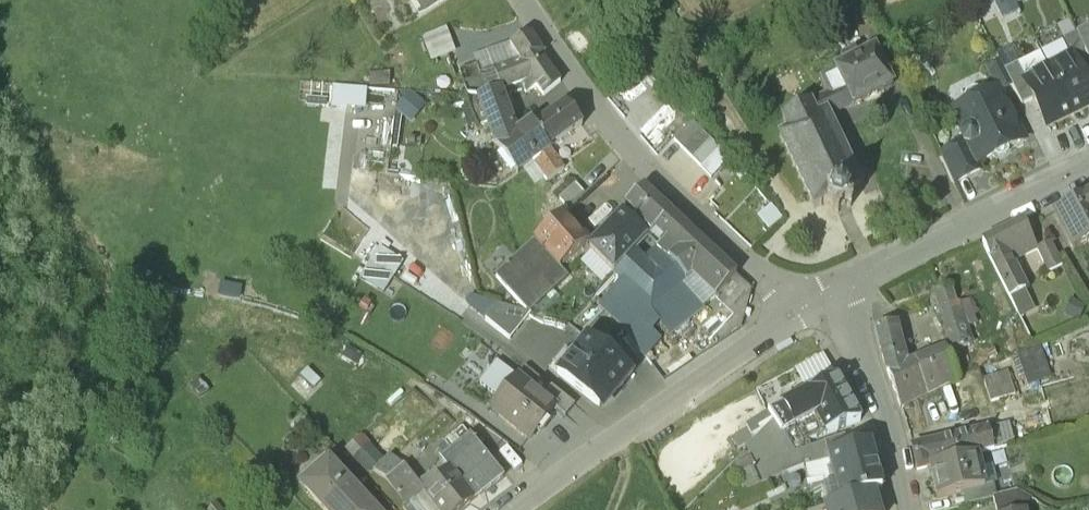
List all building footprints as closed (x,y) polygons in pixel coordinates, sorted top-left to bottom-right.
[(369,19),(399,0),(358,0),(369,19)] [(464,61),(432,8),(389,35),(421,87),(464,61)] [(1000,58),(984,66),(996,87),(1011,78),(1000,58)] [(1067,104),(1085,140),(1088,138),(1088,120),(1088,118),(1079,98),(1067,104)] [(1085,140),(1067,104),(1054,110),(1061,125),(1063,125),(1073,146),(1085,140)] [(527,106),(506,113),(518,131),(537,124),(538,124),(527,106)] [(869,121),(852,129),(849,123),(835,130),(838,136),(830,140),(847,175),(886,156),(869,121)] [(518,131),(506,135),(511,153),(518,151),(528,147),(533,155),(540,164),(556,151),(544,134),(537,124),(518,131)] [(492,140),(478,145),(474,133),(456,139),(465,164),(476,165),(497,159),(492,140)] [(992,133),(979,139),(989,159),(990,159),(992,162),(1003,156),(995,140),(992,133)] [(1015,148),(1008,134),(995,140),(1003,156),(1013,176),(1024,170),(1013,149),(1015,148)] [(506,135),(492,140),(497,159),(511,153),(506,135)] [(528,147),(518,151),(523,161),(533,155),(528,147)] [(568,166),(556,151),(540,164),(552,178),(561,171),(568,166)] [(345,153),(344,169),(380,170),(381,154),(345,153)] [(410,186),(423,169),(410,158),(397,175),(410,186)] [(497,159),(475,169),(480,196),(490,194),(495,209),(511,198),(497,159)] [(976,166),(973,162),(970,159),(966,161),(962,163),(958,165),(958,169),(959,174),(944,182),(954,201),(952,207),(954,212),(956,214),(961,215),(970,232),(971,232),(1015,209),(992,162),(990,159),(989,159),(976,166)] [(803,172),(797,175),(794,174),(793,177),(786,180),(783,180),(782,182),(776,185),(783,200),(774,205),(776,210),(776,211),(778,212),(782,220),(781,223),(784,223),(788,231),(787,234),(790,235),(793,243),(792,246),(795,247),(799,254),(798,257),(801,258),(805,266),(804,269),(805,269),(808,275),(814,272),(815,273),(816,270),(821,272),(820,273),(825,275),(828,280),(832,281),(833,278),(841,274),(844,275),(845,271),(843,266),(845,261),(843,260),(845,256),(848,257),(848,255),(854,252),(851,246),(852,245),(849,244),(845,236),(846,234),(843,233),(839,225),(841,222),(838,221),(834,213),(835,211),(832,210),(828,202),(829,199),(826,198),(823,190),(824,188),(823,187),(824,186),(825,186),(825,185),(830,182),(832,183),(832,182),(834,180),(833,177),(833,175),(831,174),(828,168),(829,166),(827,165),(825,162),(804,173),(803,172)] [(552,178),(530,194),(546,216),(579,193),(561,171),(552,178)] [(715,217),(687,189),(668,207),(696,235),(715,217)] [(561,237),(546,216),(530,194),(515,204),(511,198),(495,209),(494,210),(515,239),(530,228),(544,249),(561,237)] [(572,251),(556,266),(565,275),(581,260),(572,251)] [(638,255),(621,272),(637,290),(646,300),(651,295),(666,280),(638,255)] [(1079,263),(1088,278),(1088,277),(1088,258),(1079,263)] [(1079,263),(1059,274),(1079,310),(1088,328),(1088,281),(1088,278),(1079,263)] [(1079,310),(1059,274),(1043,280),(1064,318),(1079,310)] [(637,290),(623,275),(618,281),(632,295),(637,290)] [(666,280),(651,295),(663,306),(677,291),(666,280)] [(558,281),(531,306),(557,334),(583,309),(558,281)] [(632,295),(618,281),(586,314),(610,338),(630,316),(631,317),(643,304),(632,295)] [(646,300),(637,290),(632,295),(643,304),(646,300)] [(1015,290),(975,311),(1004,369),(1019,362),(1022,361),(1007,331),(1028,320),(1030,319),(1029,317),(1015,290)] [(677,291),(663,306),(673,316),(664,326),(681,345),(688,340),(710,322),(677,291)] [(531,306),(493,340),(523,374),(561,339),(557,334),(531,306)] [(663,306),(642,328),(631,317),(630,316),(610,338),(647,373),(681,345),(664,326),(673,316),(663,306)] [(1055,335),(1042,310),(1029,317),(1030,319),(1028,320),(1040,343),(1055,335)] [(710,322),(681,345),(707,370),(710,367),(732,343),(710,322)] [(943,353),(926,359),(931,375),(948,370),(943,353)] [(1028,380),(1019,362),(1004,369),(1013,387),(1028,380)] [(523,374),(494,365),(481,381),(506,401),(527,375),(523,374)] [(1077,374),(1062,367),(1055,382),(1070,390),(1077,374)] [(948,370),(931,375),(945,417),(962,412),(948,370)] [(907,428),(899,432),(888,389),(869,394),(876,423),(882,441),(893,473),(920,460),(907,428)] [(561,411),(545,432),(553,439),(570,418),(561,411)] [(937,417),(907,428),(920,460),(949,446),(937,417)] [(1028,418),(1013,422),(1021,450),(1044,443),(1039,428),(1032,430),(1028,418)] [(569,468),(522,430),(513,441),(552,472),(551,474),(559,481),(569,468)] [(513,441),(487,473),(525,504),(538,488),(535,486),(539,481),(542,484),(551,474),(552,472),(513,441)] [(1001,441),(975,449),(982,473),(1008,465),(1001,441)] [(830,444),(799,461),(811,483),(821,499),(854,487),(830,444)] [(799,461),(763,480),(776,501),(811,483),(799,461)] [(776,501),(763,480),(739,493),(748,508),(746,509),(782,509),(776,501)] [(916,509),(984,509),(981,496),(916,509)]
